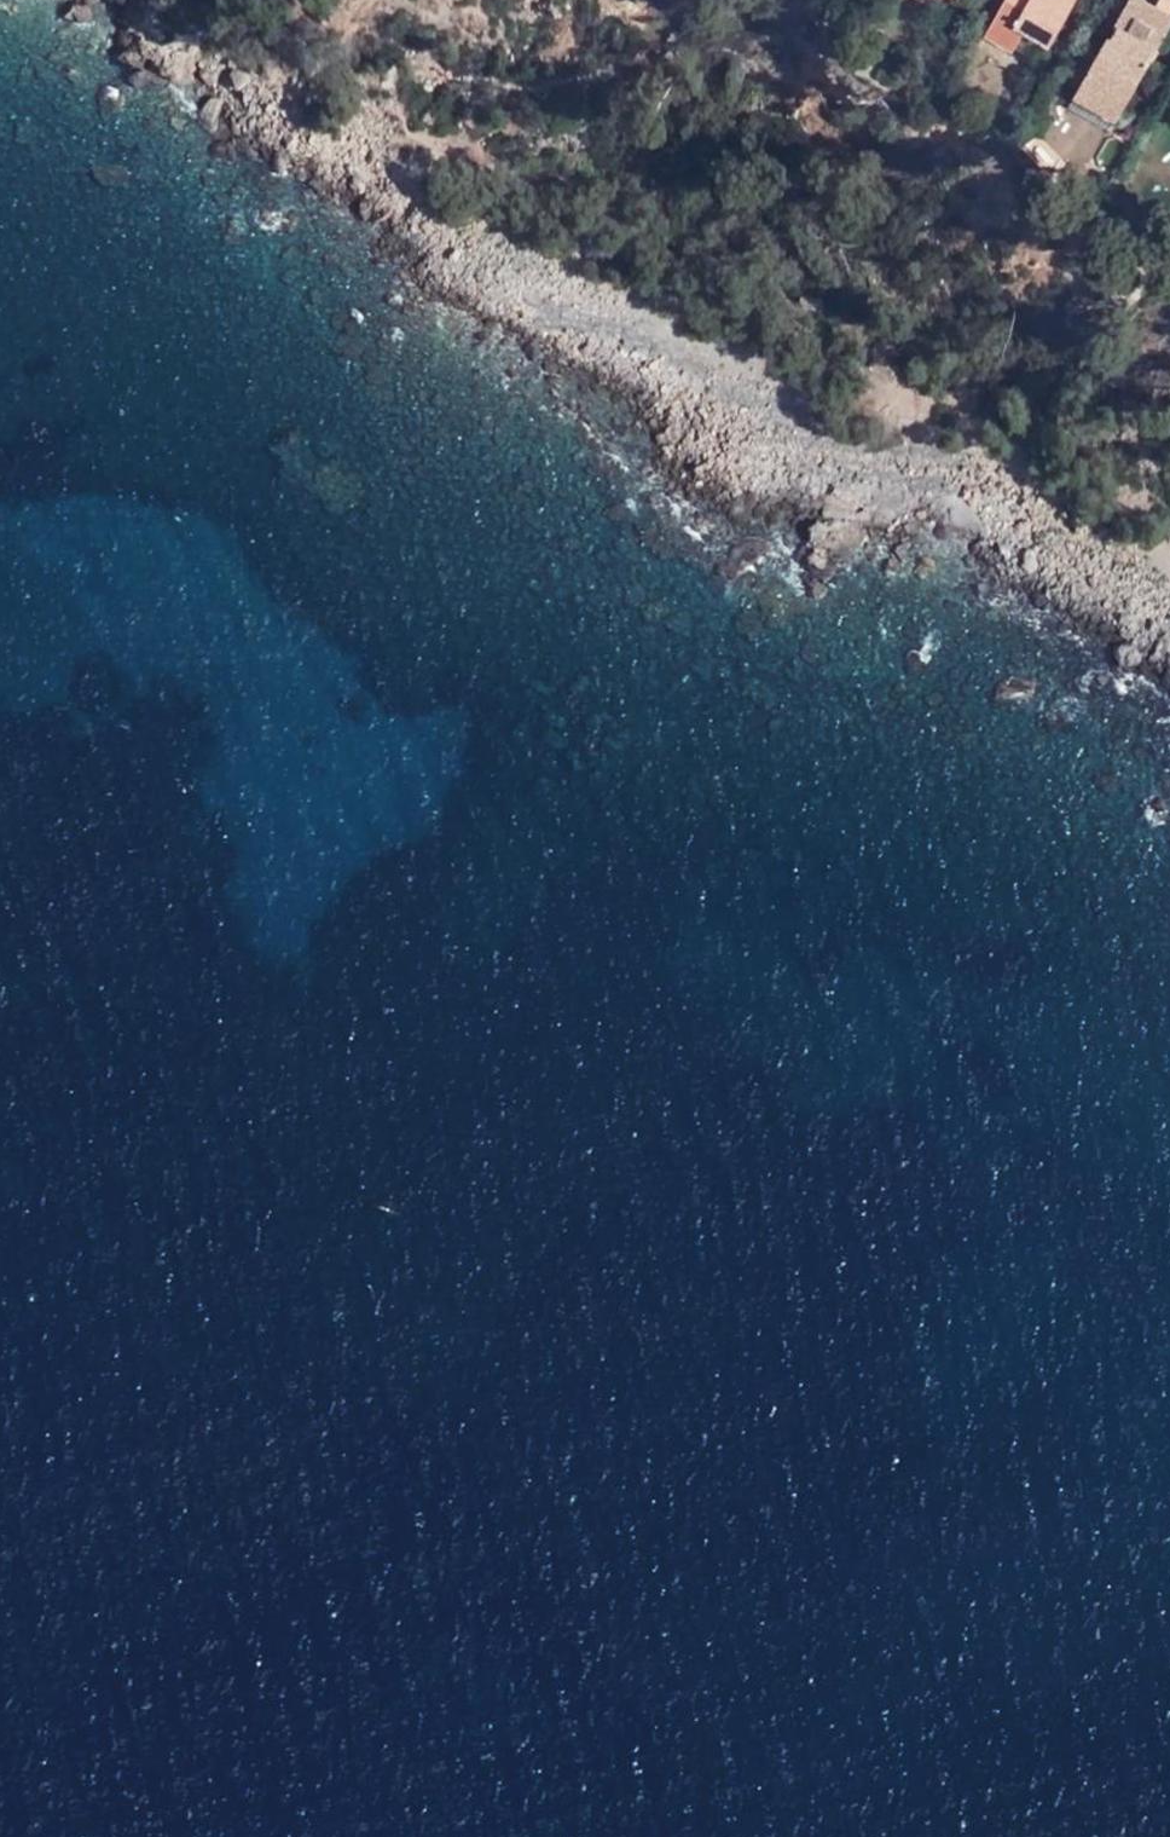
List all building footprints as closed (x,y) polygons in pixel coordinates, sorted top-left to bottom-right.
[(1051,44),(1076,0),(1005,0),(987,32),(1015,48),(1026,31),(1051,44)] [(1127,113),(1169,33),(1169,0),(1164,0),(1158,11),(1137,0),(1131,0),(1115,26),(1122,29),(1115,43),(1110,41),(1083,89),(1127,113)] [(1040,62),(1051,44),(1026,31),(1015,48),(1040,62)] [(1122,122),(1127,113),(1083,89),(1079,97),(1122,122)]
